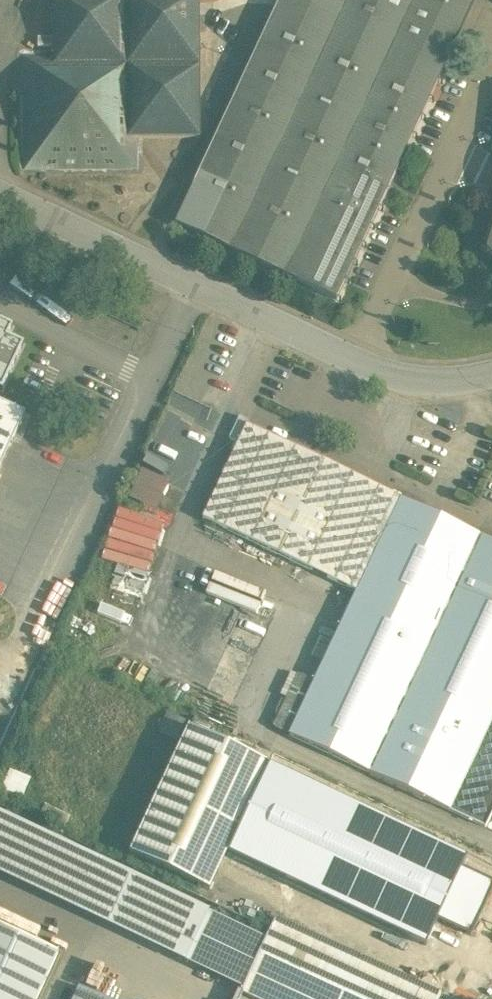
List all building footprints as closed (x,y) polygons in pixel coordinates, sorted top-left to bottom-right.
[(52,58),(52,65),(126,65),(126,0),(52,0),(52,58)] [(126,65),(200,64),(199,0),(126,0),(126,65)] [(175,225),(336,300),(455,45),(444,39),(462,0),(280,0),(175,225)] [(126,65),(52,65),(52,58),(26,59),(27,165),(134,164),(134,150),(139,150),(139,141),(137,141),(137,138),(127,138),(126,65)] [(200,64),(126,65),(127,138),(137,138),(200,138),(200,64)] [(0,321),(0,390),(2,390),(23,345),(7,337),(12,327),(0,321)] [(25,415),(0,403),(0,468),(25,415)] [(401,499),(247,426),(203,519),(357,592),(401,499)] [(168,484),(142,473),(130,499),(156,510),(168,484)] [(401,499),(357,592),(289,736),(485,827),(491,812),(491,541),(401,499)] [(209,891),(227,854),(268,766),(268,765),(189,728),(129,854),(209,891)] [(463,867),(467,859),(268,766),(227,854),(426,946),(438,921),(463,867)] [(0,821),(0,875),(99,921),(120,877),(0,821)] [(463,867),(438,921),(471,936),(491,891),(491,881),(463,867)] [(206,918),(120,877),(99,921),(187,962),(210,914),(209,913),(206,918)] [(210,914),(187,962),(244,989),(266,940),(210,914)] [(275,919),(270,931),(266,940),(244,989),(242,992),(256,998),(438,998),(440,995),(275,919)] [(57,953),(0,926),(0,998),(36,998),(57,953)] [(79,988),(73,998),(103,998),(79,988)]
